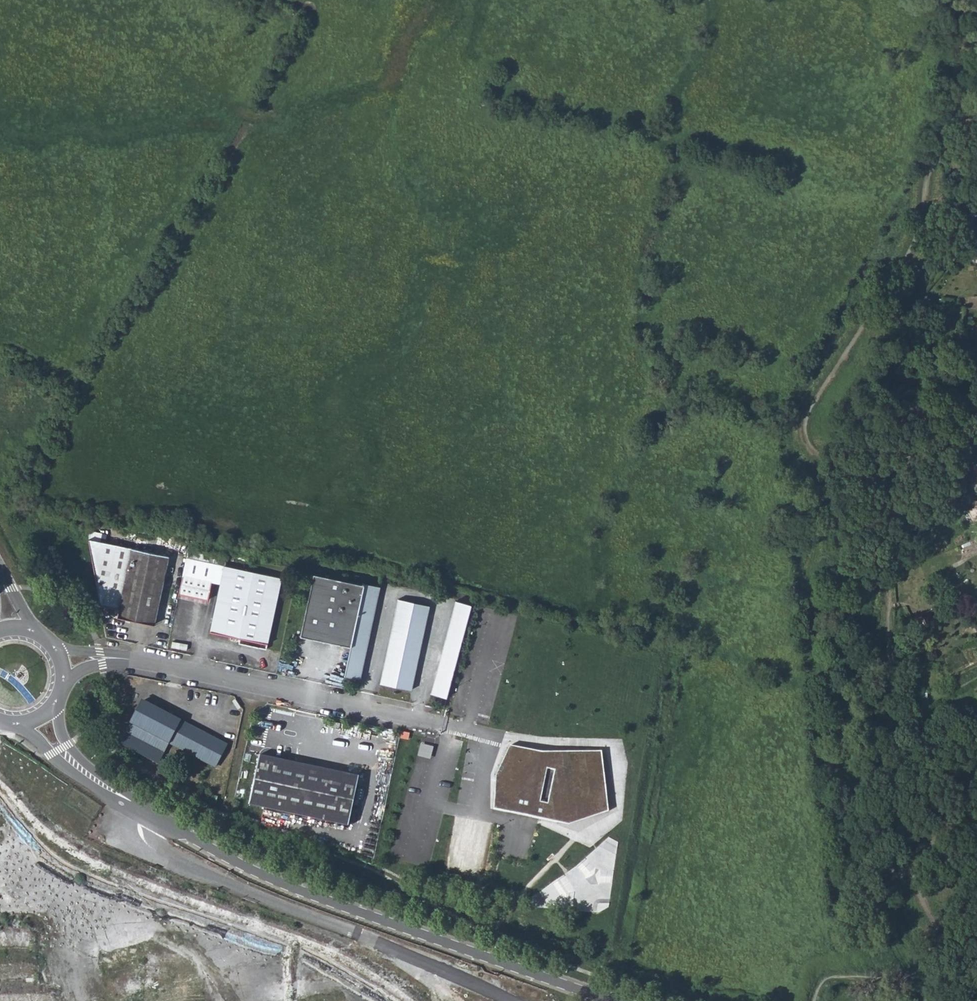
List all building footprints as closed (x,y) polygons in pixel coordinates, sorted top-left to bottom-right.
[(169,556),(90,539),(100,604),(120,608),(118,617),(155,624),(169,556)] [(283,577),(187,554),(180,589),(207,595),(210,578),(212,570),(226,574),(212,629),(240,636),(239,640),(266,647),(283,577)] [(210,578),(224,581),(226,574),(212,570),(210,578)] [(298,635),(349,645),(362,583),(362,581),(312,572),(298,635)] [(378,585),(362,583),(349,645),(343,675),(358,678),(378,585)] [(184,593),(183,596),(208,603),(209,599),(184,593)] [(428,604),(397,598),(379,682),(410,689),(428,604)] [(432,693),(448,697),(454,672),(473,604),(457,599),(432,693)] [(933,612),(923,616),(926,623),(936,618),(933,612)] [(216,765),(228,741),(145,699),(132,724),(126,744),(157,761),(168,740),(216,765)] [(434,747),(421,744),(418,756),(430,759),(434,747)] [(601,751),(584,751),(542,752),(510,745),(496,775),(495,792),(493,809),(506,812),(532,817),(569,825),(608,811),(601,751)] [(260,755),(249,803),(348,826),(359,779),(260,755)] [(216,801),(218,793),(210,791),(209,799),(216,801)] [(469,971),(471,966),(458,961),(456,966),(469,971)]
